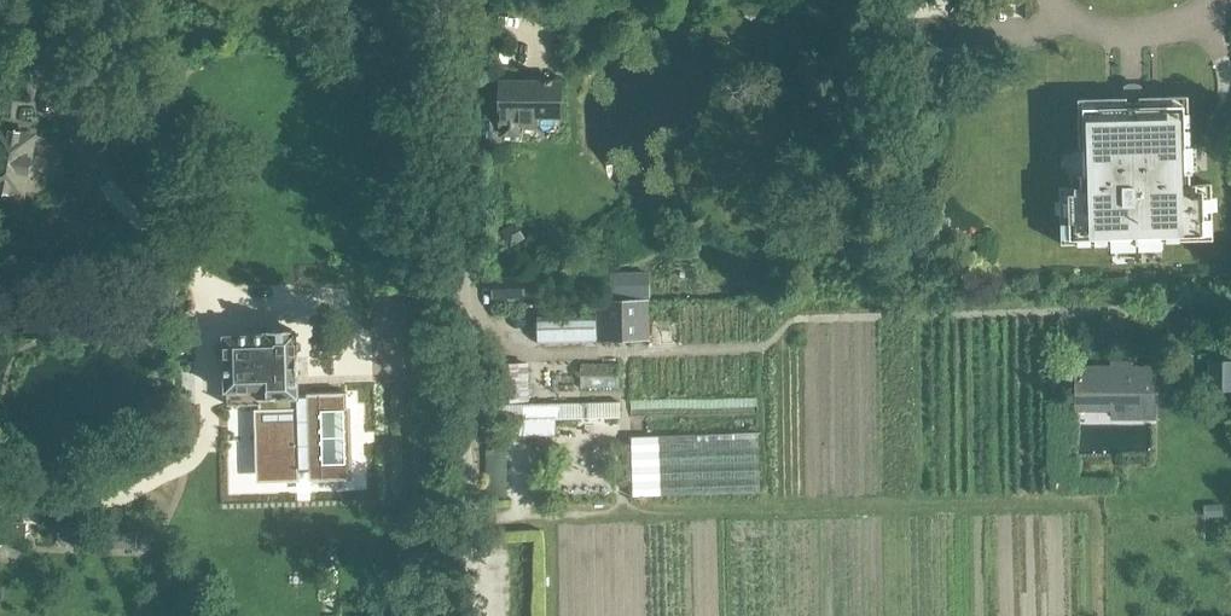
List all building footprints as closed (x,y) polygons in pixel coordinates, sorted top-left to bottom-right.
[(559,111),(560,76),(500,75),(499,118),(501,118),(501,128),(518,128),(518,119),(535,119),(535,110),(559,111)] [(1184,171),(1183,147),(1188,146),(1186,95),(1076,98),(1078,149),(1082,149),(1083,173),(1076,173),(1076,175),(1079,175),(1079,186),(1058,186),(1059,243),(1211,239),(1209,183),(1188,183),(1188,172),(1190,172),(1190,170),(1184,171)] [(480,112),(480,125),(491,125),(491,112),(480,112)] [(33,136),(0,130),(0,189),(24,193),(33,136)] [(512,247),(526,237),(514,220),(500,230),(512,247)] [(615,297),(648,297),(648,273),(615,273),(615,297)] [(522,279),(492,280),(492,297),(492,305),(523,305),(522,296),(522,279)] [(538,340),(586,339),(648,338),(648,300),(585,301),(586,312),(538,312),(538,340)] [(228,338),(222,342),(222,354),(228,361),(229,392),(230,392),(231,406),(260,405),(260,409),(261,443),(262,473),(301,472),(310,472),(350,470),(348,406),(348,393),(348,392),(300,394),(298,330),(296,330),(294,330),(294,326),(271,326),(271,328),(266,328),(266,331),(228,332),(228,338)] [(1209,386),(1230,387),(1230,357),(1210,356),(1209,386)] [(1112,362),(1078,362),(1078,395),(1112,395),(1112,408),(1112,417),(1159,417),(1159,404),(1170,404),(1170,374),(1158,374),(1158,362),(1134,362),(1134,358),(1112,358),(1112,362)] [(581,387),(618,387),(618,359),(581,359),(581,387)] [(492,401),(530,400),(529,360),(491,361),(492,401)] [(542,436),(542,417),(621,415),(620,400),(492,403),(493,418),(516,418),(517,437),(542,436)] [(634,495),(763,491),(761,431),(632,436),(634,495)] [(1213,515),(1223,515),(1223,503),(1204,504),(1204,513),(1204,516),(1213,515)] [(31,523),(0,522),(0,545),(30,546),(31,523)] [(142,549),(142,533),(113,531),(112,548),(142,549)]
